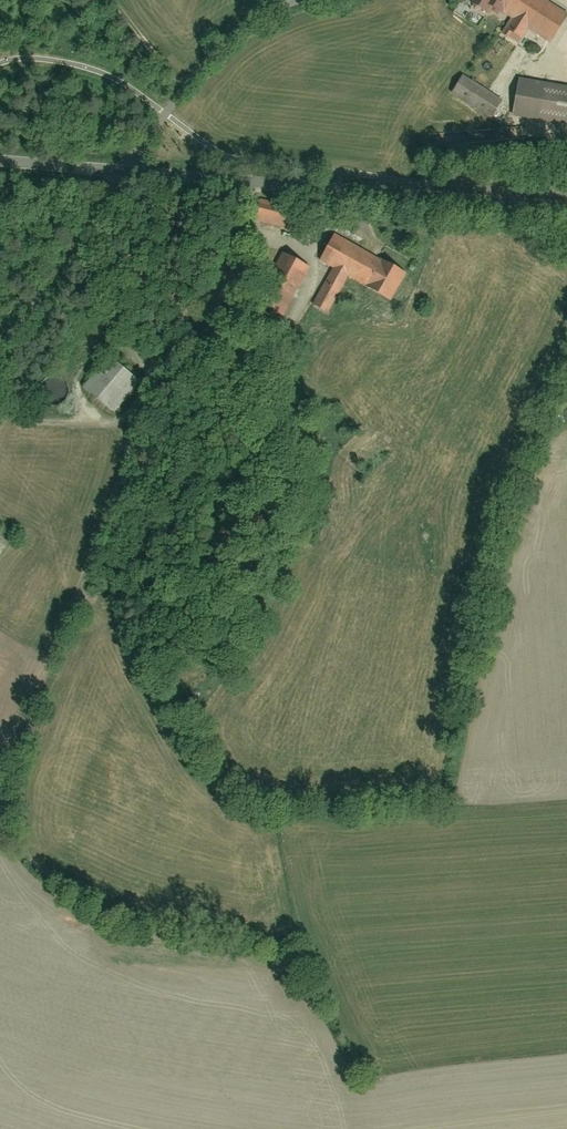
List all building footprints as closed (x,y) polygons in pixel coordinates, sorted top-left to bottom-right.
[(538,0),(477,0),(469,13),(496,31),(504,20),(546,47),(565,17),(538,0)] [(457,78),(445,97),(489,123),(501,104),(457,78)] [(506,119),(566,130),(566,92),(513,81),(506,119)] [(257,196),(249,225),(294,236),(301,207),(257,196)] [(333,271),(310,312),(326,321),(349,279),(377,295),(391,269),(336,238),(321,264),(333,271)] [(248,314),(280,330),(309,271),(277,256),(248,314)] [(83,391),(114,417),(142,384),(110,358),(83,391)]
